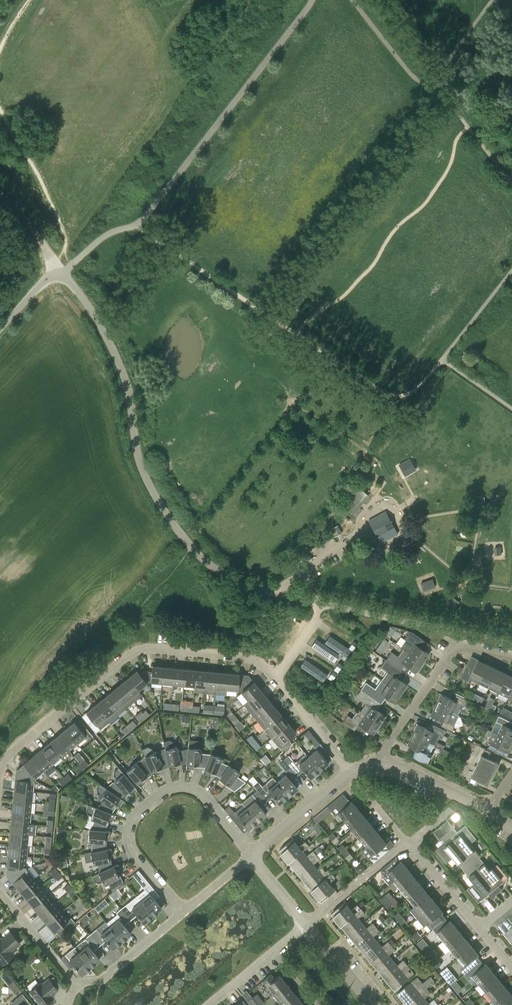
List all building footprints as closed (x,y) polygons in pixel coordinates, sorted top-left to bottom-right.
[(408,470),(413,467),(410,460),(404,463),(408,470)] [(360,515),(372,492),(361,487),(349,509),(360,515)] [(387,515),(369,524),(380,543),(397,534),(387,515)] [(340,534),(335,526),(330,529),(334,537),(340,534)] [(421,583),(424,591),(435,587),(432,579),(421,583)] [(459,601),(454,598),(449,604),(455,608),(459,601)] [(400,647),(402,649),(423,663),(429,654),(417,646),(422,639),(411,632),(409,631),(404,639),(405,640),(400,647)] [(329,635),(329,636),(330,637),(326,643),(325,642),(324,643),(347,658),(352,651),(329,635)] [(316,639),(317,640),(312,646),(311,646),(334,662),(339,654),(316,639)] [(349,648),(352,651),(357,643),(353,641),(349,648)] [(379,645),(375,650),(380,653),(383,648),(379,645)] [(416,672),(423,663),(402,649),(397,656),(391,652),(386,660),(397,668),(400,670),(405,664),(416,672)] [(301,666),(300,666),(322,682),(328,675),(305,659),(304,659),(305,660),(301,666)] [(488,664),(478,659),(473,669),(466,666),(461,677),(468,681),(469,679),(479,683),(488,664)] [(387,671),(381,680),(401,694),(407,685),(392,675),(397,668),(386,660),(385,660),(380,667),(387,671)] [(342,665),(339,663),(334,670),(337,672),(342,665)] [(488,688),(498,669),(488,664),(479,683),(488,688)] [(151,682),(162,683),(163,667),(152,666),(152,672),(145,671),(149,682),(151,682)] [(173,684),(174,668),(163,667),(162,683),(173,684)] [(183,685),(185,669),(174,668),(173,684),(172,689),(173,689),(175,689),(177,687),(177,684),(183,685)] [(194,686),(196,670),(185,669),(183,685),(194,686)] [(500,689),(507,673),(498,669),(488,688),(498,693),(500,689)] [(204,693),(206,671),(196,670),(194,686),(193,692),(204,693)] [(147,683),(149,682),(145,671),(140,675),(136,671),(128,678),(138,690),(147,683)] [(215,693),(217,672),(206,671),(204,693),(215,694),(215,693)] [(337,673),(333,671),(328,678),(332,680),(337,673)] [(226,694),(226,689),(228,673),(217,672),(215,693),(226,694)] [(239,674),(228,673),(226,689),(237,690),(239,691),(245,681),(248,675),(239,674)] [(511,689),(511,676),(507,673),(500,689),(498,693),(507,698),(511,689)] [(138,690),(128,678),(119,685),(133,702),(142,695),(138,690)] [(395,703),(401,694),(381,680),(374,689),(366,683),(361,689),(381,703),(386,697),(395,703)] [(241,692),(248,701),(261,690),(253,682),(249,685),(245,681),(239,691),(241,692)] [(351,682),(349,681),(344,688),(346,689),(349,691),(353,684),(351,682)] [(133,702),(119,685),(111,692),(125,709),(133,702)] [(356,697),(366,704),(360,712),(358,710),(379,725),(385,716),(376,710),(377,708),(372,704),(375,699),(364,692),(361,689),(356,697)] [(251,713),(267,699),(261,690),(248,701),(244,704),(251,713)] [(125,709),(111,692),(103,698),(117,715),(125,709)] [(457,714),(462,704),(470,708),(471,706),(473,707),(475,704),(466,700),(456,695),(454,699),(451,697),(450,698),(441,694),(436,704),(457,714)] [(117,715),(103,698),(94,705),(108,722),(117,715)] [(257,721),(274,707),(267,699),(251,713),(257,721)] [(459,715),(457,714),(436,704),(431,714),(440,718),(440,719),(443,721),(441,725),(452,730),(457,720),(456,720),(459,715)] [(100,729),(108,722),(94,705),(86,712),(92,720),(88,724),(95,733),(100,729)] [(224,715),(225,707),(215,706),(214,714),(224,715)] [(264,729),(281,715),(274,707),(257,721),(264,729)] [(510,717),(511,713),(511,711),(504,707),(501,713),(510,717)] [(140,723),(147,717),(143,712),(141,710),(134,716),(140,723)] [(373,734),(379,725),(358,710),(352,718),(347,715),(342,722),(354,730),(358,724),(373,734)] [(240,722),(234,714),(229,719),(235,726),(240,722)] [(281,715),(264,729),(271,738),(276,734),(288,724),(281,715)] [(498,734),(511,741),(511,729),(511,728),(511,722),(499,716),(496,721),(502,724),(498,734)] [(70,726),(65,730),(77,744),(85,737),(87,740),(92,736),(80,720),(71,727),(70,726)] [(133,720),(126,726),(130,731),(137,725),(133,720)] [(239,730),(244,726),(240,722),(235,726),(239,730)] [(295,732),(288,724),(276,734),(271,738),(282,751),(291,743),(287,738),(295,732)] [(413,734),(429,742),(434,733),(441,736),(443,730),(433,725),(430,729),(427,728),(427,729),(418,724),(413,734)] [(125,735),(130,731),(126,726),(121,730),(125,735)] [(61,736),(58,738),(68,751),(69,750),(77,744),(65,730),(60,734),(61,736)] [(511,746),(511,741),(498,734),(493,732),(488,742),(490,742),(487,748),(499,754),(502,749),(509,752),(511,746)] [(425,752),(429,742),(413,734),(408,744),(421,750),(417,757),(428,763),(432,755),(425,752)] [(68,751),(58,738),(55,741),(53,739),(48,743),(60,758),(61,757),(64,761),(72,754),(69,750),(68,751)] [(253,747),(258,743),(254,738),(249,742),(253,747)] [(316,748),(307,756),(319,770),(328,763),(319,752),(324,748),(316,739),(311,743),(316,748)] [(165,752),(168,766),(169,770),(175,768),(177,765),(186,763),(187,749),(177,751),(176,747),(174,747),(173,743),(169,740),(163,741),(165,752)] [(41,752),(52,765),(60,758),(48,743),(43,748),(45,749),(41,752)] [(147,747),(141,749),(146,760),(152,773),(153,776),(159,773),(160,770),(168,766),(165,752),(157,756),(155,752),(153,753),(151,748),(147,747)] [(187,749),(186,763),(186,768),(192,769),(195,767),(205,767),(210,754),(199,753),(199,748),(188,747),(187,749)] [(484,749),(476,765),(493,774),(498,763),(487,758),(490,752),(484,749)] [(55,769),(52,765),(41,752),(38,755),(37,753),(32,757),(43,771),(47,776),(55,769)] [(210,753),(210,754),(205,767),(202,773),(208,775),(212,774),(220,777),(228,765),(220,762),(221,758),(210,753)] [(288,756),(284,760),(296,775),(303,769),(310,778),(319,770),(307,756),(305,753),(294,762),(292,759),(291,760),(288,756)] [(18,771),(34,780),(43,771),(32,757),(27,761),(28,763),(21,769),(20,769),(19,771),(18,771)] [(88,764),(85,760),(80,763),(84,768),(88,764)] [(145,779),(152,773),(146,760),(138,766),(135,763),(126,770),(140,787),(145,783),(145,779)] [(285,774),(276,781),(288,796),(297,788),(290,780),(296,775),(284,760),(279,763),(282,767),(290,776),(288,778),(285,774)] [(74,769),(77,773),(84,768),(80,763),(74,769)] [(228,765),(220,777),(216,782),(222,786),(225,785),(234,791),(243,783),(246,781),(236,775),(239,771),(229,764),(228,765)] [(488,784),(493,774),(476,765),(468,782),(474,785),(477,779),(488,784)] [(117,784),(109,790),(119,797),(126,792),(127,793),(132,794),(136,790),(118,767),(113,771),(113,776),(116,779),(114,781),(117,784)] [(14,790),(32,792),(34,780),(18,771),(18,772),(18,774),(17,779),(15,779),(14,790)] [(71,778),(68,773),(63,777),(67,782),(71,778)] [(58,781),(62,786),(67,782),(63,777),(58,781)] [(288,796),(276,781),(272,777),(261,786),(257,780),(252,784),(265,801),(272,795),(279,803),(288,796)] [(241,802),(242,804),(257,821),(266,814),(259,806),(265,801),(252,784),(248,779),(246,781),(243,783),(251,793),(241,802)] [(103,800),(97,808),(108,812),(114,805),(116,806),(120,805),(123,800),(119,797),(109,790),(100,783),(96,789),(97,793),(101,795),(99,797),(103,800)] [(13,801),(31,802),(32,792),(14,790),(14,791),(16,791),(15,800),(13,800),(13,801)] [(313,818),(318,823),(332,811),(335,816),(338,813),(345,822),(359,810),(352,801),(350,803),(347,798),(343,793),(313,818)] [(31,802),(13,801),(12,812),(30,813),(31,802)] [(94,819),(90,829),(103,831),(106,822),(108,822),(112,821),(114,815),(108,812),(97,808),(88,804),(85,810),(87,814),(91,816),(90,818),(94,819)] [(257,821),(242,804),(233,811),(231,809),(227,813),(239,828),(244,824),(248,829),(257,821)] [(352,830),(366,818),(359,810),(345,822),(352,830)] [(11,822),(29,824),(30,813),(12,812),(12,813),(14,813),(13,822),(11,821),(11,822)] [(359,838),(373,826),(366,818),(352,830),(359,838)] [(29,824),(11,822),(10,833),(28,835),(34,835),(35,825),(29,824)] [(316,822),(312,825),(318,834),(322,830),(316,822)] [(452,829),(447,833),(472,863),(479,857),(469,844),(476,838),(465,825),(455,833),(452,829)] [(366,847),(380,835),(373,826),(359,838),(366,847)] [(92,841),(91,852),(103,850),(104,840),(106,840),(109,838),(110,831),(103,831),(90,829),(89,829),(88,841),(92,841)] [(335,844),(339,840),(337,837),(333,832),(329,836),(332,840),(335,844)] [(9,844),(27,846),(28,835),(10,833),(10,834),(12,834),(11,843),(9,843),(9,844)] [(472,863),(447,833),(436,842),(439,846),(435,850),(446,863),(453,857),(464,870),(472,863)] [(387,843),(383,839),(380,835),(366,847),(361,850),(368,859),(370,857),(374,862),(389,849),(385,845),(387,843)] [(289,862),(303,851),(309,845),(305,841),(299,846),(293,839),(279,850),(289,862)] [(27,846),(9,844),(8,854),(26,855),(27,846)] [(97,863),(98,872),(110,867),(108,858),(110,858),(112,854),(111,848),(103,850),(91,852),(83,853),(85,862),(92,861),(92,864),(97,863)] [(351,853),(346,848),(342,852),(346,857),(351,853)] [(307,855),(303,851),(289,862),(297,871),(317,854),(313,850),(307,855)] [(26,869),(25,868),(26,855),(8,854),(8,856),(10,856),(9,867),(9,869),(9,870),(10,873),(26,869)] [(317,854),(297,871),(304,880),(318,869),(314,864),(320,859),(317,854)] [(389,885),(394,881),(408,869),(401,861),(400,862),(396,857),(380,870),(384,875),(382,876),(389,885)] [(490,870),(479,857),(472,863),(496,894),(501,890),(498,886),(508,877),(497,864),(490,870)] [(496,894),(472,863),(464,870),(474,883),(467,889),(478,902),(488,894),(492,898),(496,894)] [(118,864),(110,867),(98,872),(91,876),(94,881),(98,883),(102,881),(103,883),(108,881),(112,892),(123,883),(119,873),(120,870),(118,864)] [(55,867),(50,871),(54,876),(59,872),(55,867)] [(19,890),(33,878),(26,869),(10,873),(11,875),(12,877),(15,881),(13,882),(19,890)] [(318,869),(304,880),(312,889),(332,873),(328,869),(322,874),(318,869)] [(401,889),(415,878),(408,869),(394,881),(401,889)] [(335,877),(332,873),(312,889),(322,901),(335,890),(329,882),(335,877)] [(27,899),(41,887),(33,878),(19,890),(21,892),(23,891),(28,897),(27,899)] [(408,898),(422,886),(415,878),(401,889),(408,898)] [(69,884),(64,888),(68,893),(73,889),(69,884)] [(158,895),(150,885),(136,896),(153,917),(162,909),(154,899),(158,895)] [(415,906),(429,894),(422,886),(408,898),(415,906)] [(34,907),(48,895),(41,887),(27,899),(34,907)] [(417,918),(436,903),(429,894),(415,906),(410,910),(417,918)] [(42,914),(55,904),(48,895),(34,907),(35,909),(36,907),(42,914)] [(381,899),(384,903),(389,899),(385,895),(381,899)] [(126,905),(122,909),(131,921),(138,916),(144,924),(153,917),(136,896),(126,905)] [(392,897),(389,899),(384,903),(388,908),(393,904),(396,902),(392,897)] [(332,913),(341,925),(361,908),(360,907),(358,904),(351,909),(345,902),(332,913)] [(443,911),(436,903),(417,918),(424,927),(427,924),(431,929),(434,926),(445,917),(441,912),(443,911)] [(50,924),(63,914),(55,904),(42,914),(40,915),(49,925),(50,924)] [(361,908),(341,925),(349,934),(362,923),(358,918),(365,912),(361,908)] [(118,915),(107,924),(122,942),(131,935),(124,926),(131,921),(122,909),(117,913),(118,915)] [(63,914),(50,924),(57,932),(59,935),(75,923),(72,919),(68,914),(65,917),(63,914)] [(407,921),(402,916),(398,920),(402,925),(407,921)] [(436,932),(443,941),(457,929),(450,920),(449,922),(445,917),(434,926),(438,930),(436,932)] [(122,942),(107,924),(106,922),(90,935),(100,946),(106,941),(113,949),(122,942)] [(362,923),(349,934),(357,943),(376,927),(373,923),(367,928),(362,923)] [(376,927),(357,943),(364,952),(378,941),(374,936),(380,931),(376,927)] [(504,934),(511,943),(511,927),(504,934)] [(450,949),(464,937),(457,929),(443,941),(438,945),(445,953),(450,949)] [(412,936),(415,940),(420,936),(416,932),(412,936)] [(3,942),(0,938),(0,963),(1,965),(14,954),(9,949),(17,943),(10,935),(3,942)] [(90,935),(75,948),(91,967),(100,960),(93,952),(100,946),(90,935)] [(457,957),(471,946),(464,937),(450,949),(457,957)] [(378,941),(364,952),(372,962),(395,942),(392,939),(388,941),(382,946),(378,941)] [(426,943),(422,939),(417,943),(421,948),(426,943)] [(395,942),(372,962),(379,971),(393,960),(389,955),(395,949),(392,946),(395,943),(395,942)] [(478,954),(471,946),(457,957),(464,965),(462,967),(462,971),(464,974),(470,969),(480,960),(477,955),(478,954)] [(82,975),(91,967),(75,948),(66,955),(61,959),(69,968),(73,964),(82,975)] [(428,966),(429,966),(438,959),(435,955),(430,959),(433,962),(428,966)] [(24,960),(28,965),(33,962),(28,956),(24,960)] [(442,964),(438,959),(429,966),(433,971),(442,964)] [(393,960),(379,971),(387,980),(407,964),(404,960),(397,965),(393,960)] [(470,969),(464,974),(468,979),(472,976),(479,984),(493,972),(486,963),(484,965),(480,960),(470,969)] [(410,968),(407,964),(387,980),(395,990),(409,978),(404,973),(410,968)] [(440,972),(451,984),(457,979),(447,967),(440,972)] [(493,972),(479,984),(486,992),(500,980),(493,972)] [(273,994),(286,983),(279,975),(266,986),(270,990),(267,993),(270,996),(273,994)] [(398,993),(407,1004),(425,991),(420,985),(423,983),(417,976),(398,993)] [(58,990),(49,979),(42,984),(41,983),(30,991),(41,1004),(45,1004),(54,998),(51,996),(58,990)] [(500,980),(486,992),(493,1000),(507,989),(500,980)] [(16,993),(20,990),(13,982),(9,985),(16,993)] [(286,983),(273,994),(280,1003),(293,992),(286,983)] [(407,1004),(408,1004),(426,1004),(429,1003),(425,998),(431,993),(427,988),(425,991),(407,1004)] [(493,1000),(497,1004),(504,1004),(511,998),(511,995),(507,989),(493,1000)] [(280,1003),(282,1004),(294,1004),(300,1000),(293,992),(280,1003)] [(31,1004),(32,1004),(23,994),(12,1003),(12,1004),(30,1004),(31,1004)]
